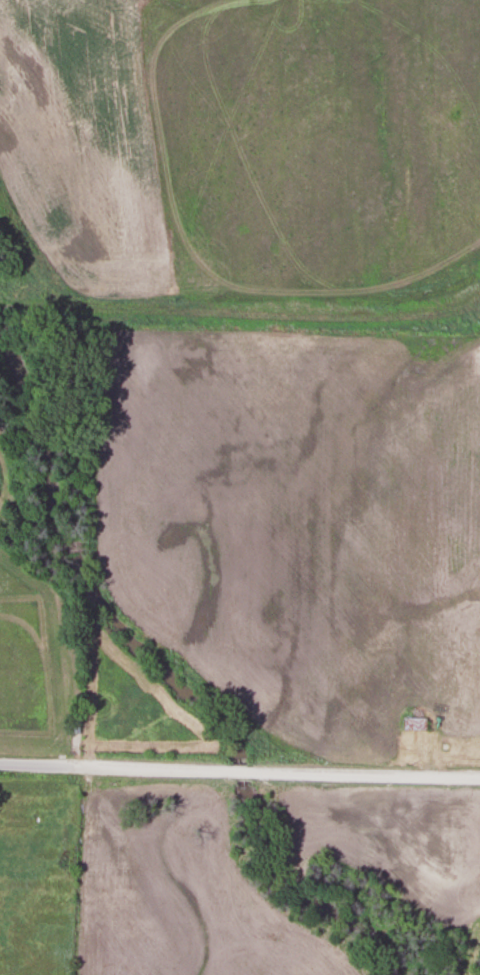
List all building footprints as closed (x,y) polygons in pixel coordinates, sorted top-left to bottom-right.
[(425,730),(425,718),(403,718),(403,730),(425,730)]
